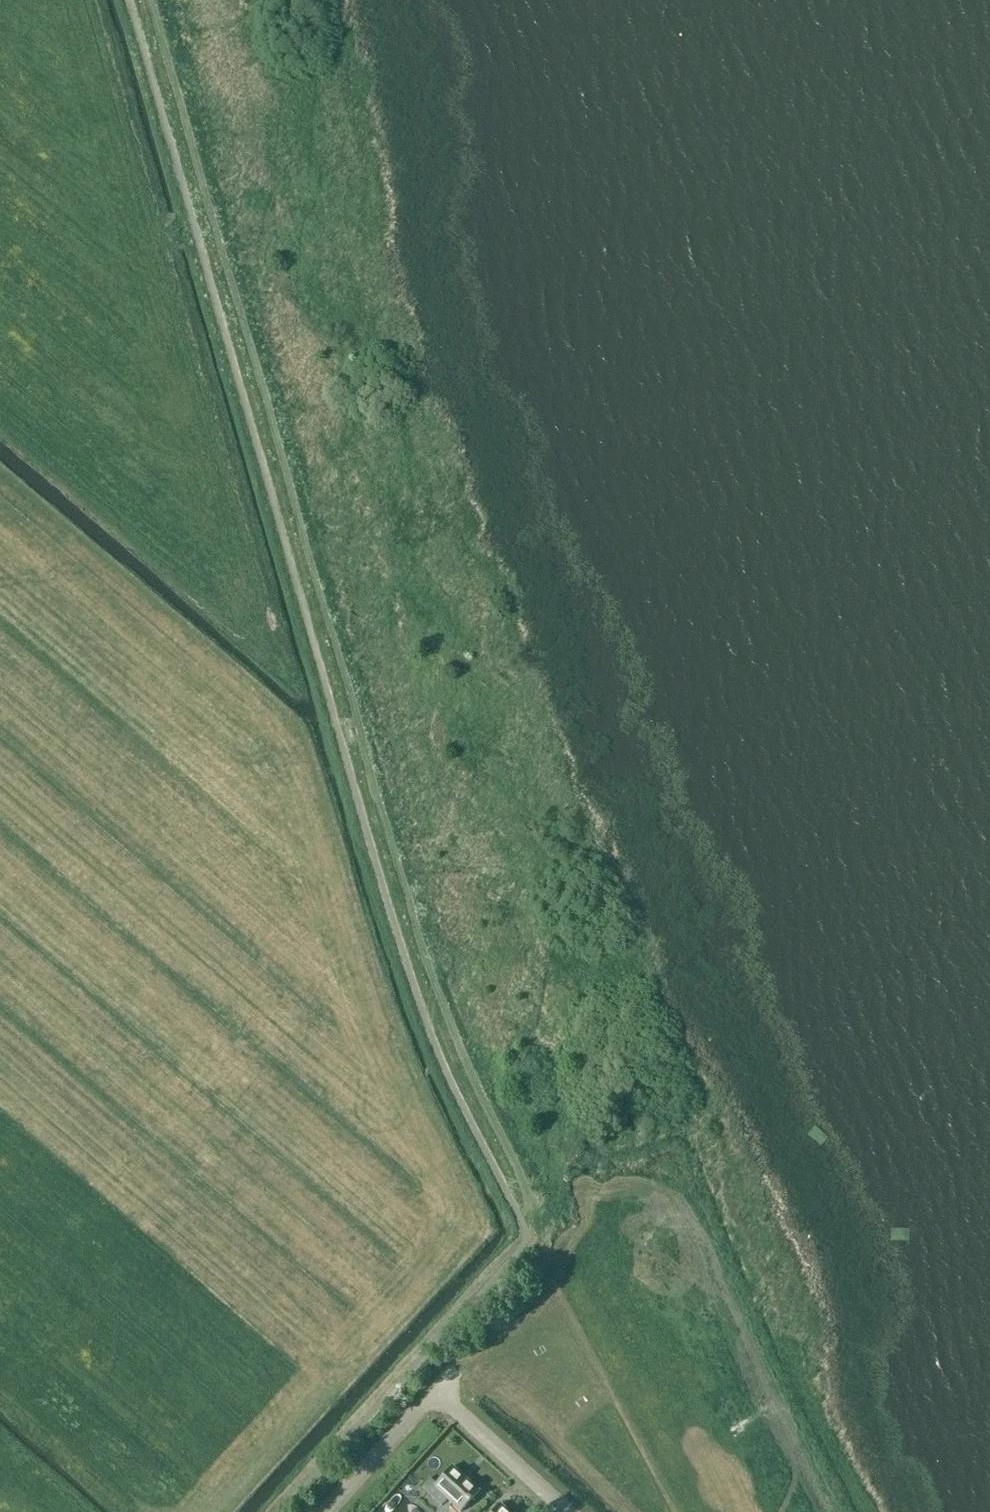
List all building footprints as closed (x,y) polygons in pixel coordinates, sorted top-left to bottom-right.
[(430,1479),(422,1488),(441,1506),(447,1499),(461,1511),(479,1491),(452,1466),(436,1484),(430,1479)]
